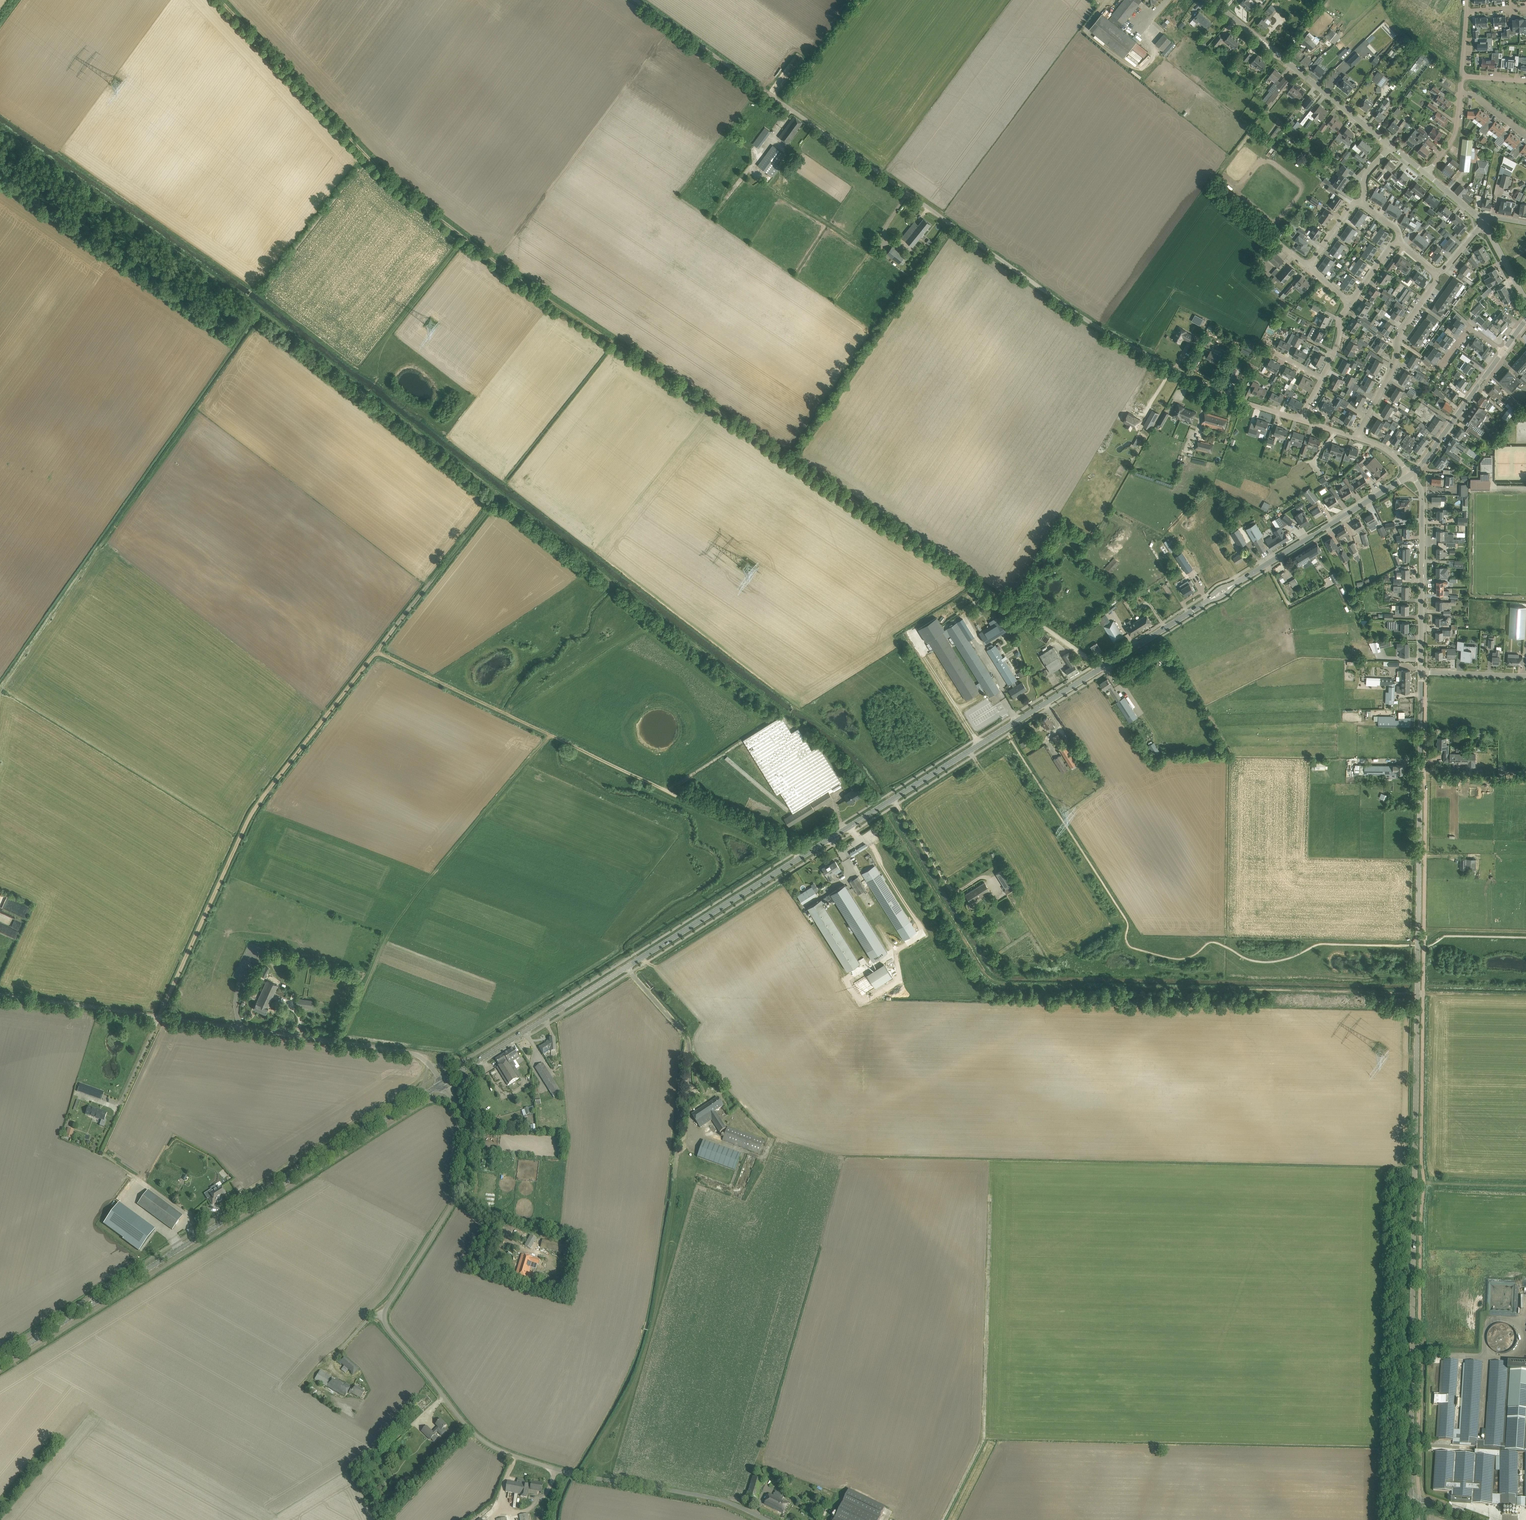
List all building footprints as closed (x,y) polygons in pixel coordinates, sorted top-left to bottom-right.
[(1089,29),(1124,58),(1132,47),(1136,43),(1119,29),(1122,24),(1123,25),(1139,5),(1142,1),(1141,0),(1124,0),(1111,15),(1112,16),(1109,19),(1102,13),(1089,29)] [(1240,4),(1244,6),(1246,7),(1246,8),(1249,10),(1253,5),(1249,1),(1249,0),(1243,0),(1240,4)] [(1193,20),(1197,23),(1203,27),(1204,25),(1208,28),(1212,23),(1199,12),(1195,17),(1193,20)] [(1265,29),(1271,21),(1265,16),(1258,24),(1265,29)] [(1494,26),(1498,25),(1498,26),(1506,26),(1506,16),(1501,17),(1501,16),(1498,16),(1498,17),(1493,17),(1494,26)] [(1475,18),(1476,26),(1488,25),(1487,17),(1475,18)] [(1513,28),(1509,28),(1509,29),(1510,34),(1514,34),(1515,31),(1518,32),(1520,32),(1520,31),(1519,19),(1515,19),(1515,20),(1512,20),(1513,28)] [(1384,23),(1366,40),(1378,52),(1396,35),(1384,23)] [(1325,36),(1335,44),(1341,36),(1332,28),(1325,36)] [(1313,36),(1314,35),(1310,31),(1306,36),(1301,42),(1312,50),(1319,42),(1313,36)] [(1154,43),(1162,50),(1171,40),(1163,33),(1154,43)] [(1224,41),(1235,49),(1241,42),(1230,33),(1224,41)] [(1213,43),(1217,46),(1223,39),(1219,36),(1213,43)] [(1481,42),(1478,42),(1478,46),(1477,46),(1477,50),(1488,50),(1488,42),(1492,42),(1492,38),(1481,38),(1481,42)] [(1300,62),(1301,61),(1307,66),(1312,60),(1298,48),(1292,55),(1300,62)] [(1242,58),(1246,62),(1252,55),(1248,51),(1242,58)] [(1347,62),(1351,67),(1361,57),(1357,53),(1347,62)] [(1252,63),(1258,68),(1258,67),(1261,70),(1266,64),(1261,59),(1261,58),(1258,55),(1252,63)] [(1494,68),(1495,62),(1498,62),(1499,58),(1499,56),(1495,55),(1495,60),(1488,60),(1488,59),(1482,59),(1481,67),(1486,67),(1486,68),(1490,68),(1490,67),(1494,68)] [(1509,69),(1515,70),(1515,66),(1516,66),(1516,65),(1518,65),(1518,61),(1519,57),(1519,56),(1516,56),(1515,59),(1507,59),(1507,58),(1502,58),(1501,68),(1507,68),(1509,69)] [(1321,57),(1314,67),(1317,69),(1315,72),(1322,78),(1327,71),(1321,66),(1325,60),(1321,57)] [(1271,75),(1267,79),(1270,82),(1272,79),(1275,82),(1277,80),(1281,75),(1275,69),(1270,75),(1271,75)] [(1372,80),(1382,87),(1389,79),(1378,71),(1372,80)] [(1339,86),(1342,88),(1342,89),(1345,91),(1348,93),(1348,92),(1349,93),(1351,90),(1351,89),(1353,87),(1354,88),(1355,88),(1356,87),(1357,86),(1357,85),(1356,84),(1355,83),(1354,83),(1352,83),(1351,85),(1346,81),(1349,78),(1345,75),(1341,79),(1343,81),(1339,86)] [(1280,82),(1277,86),(1278,87),(1281,90),(1282,90),(1286,85),(1281,81),(1280,82)] [(1290,90),(1289,93),(1289,94),(1290,95),(1291,95),(1292,94),(1295,96),(1294,97),(1295,98),(1298,100),(1306,91),(1295,83),(1290,90)] [(1273,84),(1268,90),(1270,91),(1271,93),(1276,87),(1273,84)] [(1442,106),(1442,107),(1445,109),(1445,108),(1447,109),(1447,108),(1448,109),(1450,106),(1449,105),(1451,102),(1438,93),(1440,90),(1434,86),(1430,91),(1437,96),(1434,100),(1442,106)] [(1273,94),(1266,102),(1270,105),(1279,94),(1278,94),(1275,91),(1273,94)] [(1304,97),(1297,108),(1299,110),(1303,105),(1308,109),(1315,100),(1310,96),(1307,99),(1304,97)] [(1361,106),(1367,111),(1373,103),(1366,98),(1361,106)] [(1387,98),(1383,104),(1387,107),(1391,101),(1387,98)] [(1436,115),(1433,119),(1444,127),(1448,121),(1446,120),(1447,118),(1438,111),(1436,110),(1438,107),(1430,102),(1426,106),(1434,112),(1435,112),(1436,113),(1435,115),(1436,115)] [(1323,108),(1320,106),(1314,113),(1312,115),(1317,119),(1318,117),(1322,120),(1328,113),(1322,108),(1323,108)] [(1383,114),(1385,110),(1382,108),(1375,117),(1381,122),(1386,116),(1383,114)] [(1474,118),(1478,121),(1485,113),(1480,110),(1478,112),(1468,111),(1467,117),(1474,118)] [(1479,130),(1482,133),(1491,120),(1488,118),(1489,117),(1485,113),(1478,121),(1483,125),(1482,126),(1479,130)] [(1300,123),(1303,125),(1309,117),(1306,115),(1300,123)] [(779,137),(788,144),(797,131),(796,131),(802,122),(794,116),(779,137)] [(1307,128),(1312,120),(1309,117),(1303,125),(1307,128)] [(1337,121),(1338,120),(1334,117),(1328,124),(1337,131),(1342,124),(1337,121)] [(1400,125),(1399,126),(1396,124),(1398,121),(1395,119),(1393,122),(1388,127),(1395,132),(1397,129),(1400,132),(1407,122),(1404,120),(1400,125)] [(1489,129),(1494,133),(1500,125),(1495,121),(1494,123),(1491,120),(1482,133),(1485,135),(1488,130),(1489,129)] [(1319,128),(1323,131),(1328,125),(1324,122),(1319,128)] [(1285,130),(1293,137),(1298,130),(1290,124),(1285,130)] [(1494,133),(1492,135),(1497,139),(1494,142),(1498,144),(1506,132),(1504,130),(1505,128),(1500,125),(1494,133)] [(1272,136),(1275,138),(1281,128),(1277,126),(1272,136)] [(1417,130),(1420,133),(1423,135),(1426,131),(1419,126),(1417,130)] [(752,144),(758,148),(770,131),(764,127),(752,144)] [(1430,136),(1431,136),(1437,141),(1439,138),(1439,139),(1441,137),(1440,136),(1443,133),(1436,128),(1435,128),(1433,127),(1429,133),(1428,134),(1430,135),(1430,136)] [(1349,130),(1348,129),(1348,128),(1343,133),(1341,131),(1335,139),(1340,143),(1342,140),(1345,143),(1347,140),(1348,141),(1354,133),(1350,130),(1349,130)] [(1425,137),(1423,135),(1420,133),(1418,136),(1413,132),(1411,136),(1410,135),(1406,141),(1413,147),(1417,141),(1415,139),(1417,136),(1422,141),(1425,137)] [(1505,141),(1509,144),(1515,136),(1511,133),(1509,134),(1506,132),(1498,144),(1501,146),(1504,142),(1505,141)] [(1510,153),(1513,155),(1522,143),(1519,141),(1520,140),(1515,136),(1509,144),(1514,148),(1513,149),(1510,153)] [(1425,142),(1418,151),(1425,157),(1430,151),(1425,147),(1428,144),(1431,147),(1434,144),(1428,139),(1425,142)] [(1463,139),(1461,154),(1471,155),(1472,147),(1473,140),(1463,139)] [(1362,141),(1357,146),(1359,148),(1357,151),(1359,153),(1362,156),(1365,153),(1367,154),(1372,148),(1367,144),(1366,145),(1362,141)] [(1525,156),(1525,154),(1525,144),(1525,146),(1522,143),(1513,155),(1514,157),(1516,158),(1519,153),(1520,152),(1525,156)] [(784,154),(772,145),(758,166),(774,177),(781,167),(777,164),(784,154)] [(1344,157),(1349,151),(1347,149),(1342,156),(1343,156),(1339,160),(1341,162),(1344,157)] [(1354,157),(1361,162),(1363,159),(1357,153),(1354,157)] [(1461,154),(1459,170),(1469,171),(1470,162),(1471,158),(1471,155),(1461,154)] [(1504,156),(1502,164),(1506,167),(1505,168),(1512,172),(1517,163),(1504,156)] [(1447,164),(1442,170),(1449,176),(1454,170),(1456,167),(1459,164),(1453,159),(1448,165),(1447,164)] [(1477,163),(1475,171),(1486,173),(1488,162),(1482,161),(1483,160),(1480,159),(1478,159),(1477,160),(1477,163)] [(1383,169),(1386,172),(1389,169),(1391,171),(1396,165),(1389,160),(1385,166),(1386,166),(1383,169)] [(1337,173),(1340,175),(1336,180),(1337,181),(1335,185),(1338,187),(1342,190),(1349,179),(1345,176),(1350,169),(1346,166),(1343,165),(1337,173)] [(1386,177),(1389,180),(1394,174),(1390,171),(1386,177)] [(1392,177),(1397,181),(1399,179),(1405,183),(1410,177),(1404,172),(1401,176),(1396,172),(1397,171),(1396,171),(1392,177)] [(1502,174),(1499,186),(1507,188),(1508,184),(1511,185),(1512,179),(1509,179),(1510,176),(1502,174)] [(1420,186),(1417,183),(1412,189),(1417,193),(1416,195),(1416,196),(1419,198),(1420,198),(1421,196),(1421,197),(1426,190),(1422,187),(1421,187),(1420,186)] [(1461,184),(1454,191),(1468,203),(1473,198),(1470,196),(1472,194),(1468,190),(1471,186),(1469,184),(1466,188),(1461,184)] [(1484,209),(1490,210),(1492,200),(1487,199),(1489,193),(1490,189),(1485,188),(1481,202),(1485,203),(1484,209)] [(1404,194),(1409,197),(1412,193),(1408,189),(1404,194)] [(1373,200),(1376,202),(1383,192),(1381,190),(1379,193),(1375,191),(1370,198),(1373,200)] [(1383,192),(1376,202),(1380,204),(1379,204),(1382,206),(1387,198),(1383,196),(1385,193),(1383,192)] [(1435,199),(1434,197),(1430,193),(1425,200),(1434,207),(1439,201),(1436,198),(1435,199)] [(1330,205),(1337,210),(1340,205),(1340,204),(1341,204),(1344,200),(1336,195),(1330,205)] [(1310,201),(1317,205),(1319,202),(1312,197),(1310,201)] [(1507,200),(1507,201),(1502,201),(1501,206),(1500,206),(1499,212),(1510,214),(1512,207),(1515,206),(1516,202),(1507,200)] [(1389,212),(1392,214),(1398,204),(1396,203),(1394,206),(1390,203),(1385,211),(1388,213),(1389,212)] [(1398,204),(1392,214),(1395,216),(1394,216),(1397,218),(1402,211),(1398,208),(1400,205),(1398,204)] [(1441,207),(1437,213),(1442,217),(1446,220),(1448,217),(1447,216),(1452,211),(1446,206),(1443,209),(1441,207)] [(1426,212),(1431,215),(1435,211),(1430,207),(1426,212)] [(1319,219),(1326,225),(1333,215),(1326,209),(1319,219)] [(1360,209),(1355,215),(1366,223),(1367,221),(1366,220),(1369,216),(1360,209)] [(1454,230),(1460,235),(1467,226),(1463,222),(1464,221),(1456,214),(1451,220),(1454,223),(1455,222),(1458,225),(1454,230)] [(1366,223),(1355,215),(1351,221),(1359,226),(1360,226),(1362,227),(1364,224),(1365,225),(1366,223)] [(1404,225),(1407,227),(1413,216),(1411,215),(1409,218),(1405,216),(1400,223),(1403,225),(1404,225)] [(1407,227),(1406,228),(1409,229),(1413,231),(1413,230),(1416,231),(1422,223),(1417,220),(1416,222),(1413,221),(1415,218),(1413,216),(1407,227)] [(902,238),(912,246),(930,224),(923,218),(918,225),(914,222),(902,238)] [(1288,224),(1297,231),(1304,236),(1306,232),(1299,227),(1291,221),(1288,224)] [(1349,225),(1345,231),(1355,238),(1357,236),(1354,234),(1356,230),(1349,225)] [(1319,235),(1322,231),(1315,226),(1309,235),(1316,240),(1318,237),(1318,236),(1319,235)] [(1376,230),(1374,232),(1384,239),(1386,236),(1389,233),(1381,228),(1378,232),(1376,230)] [(1443,246),(1447,250),(1455,241),(1451,238),(1453,236),(1444,228),(1441,233),(1444,236),(1444,237),(1448,240),(1443,246)] [(1355,238),(1345,231),(1341,237),(1348,242),(1351,238),(1354,240),(1355,238)] [(1374,232),(1373,234),(1376,236),(1374,239),(1373,239),(1380,245),(1382,242),(1382,241),(1384,239),(1374,232)] [(1300,233),(1295,241),(1299,244),(1296,248),(1306,255),(1310,248),(1306,245),(1308,243),(1303,239),(1305,236),(1300,233)] [(1415,242),(1418,245),(1426,235),(1424,234),(1422,237),(1418,233),(1412,240),(1415,243),(1415,242)] [(1426,235),(1418,245),(1421,247),(1423,249),(1429,243),(1425,239),(1427,237),(1426,235)] [(1334,246),(1345,254),(1347,249),(1344,247),(1345,245),(1338,240),(1336,243),(1334,246)] [(1365,245),(1363,247),(1373,254),(1375,251),(1376,251),(1378,248),(1370,243),(1370,244),(1367,247),(1365,246),(1365,245)] [(1436,254),(1433,258),(1436,260),(1435,261),(1438,263),(1441,260),(1440,259),(1443,255),(1439,252),(1442,249),(1437,245),(1432,251),(1436,254)] [(890,248),(887,253),(900,263),(901,262),(903,264),(908,259),(892,246),(890,248)] [(1345,254),(1334,246),(1334,247),(1332,250),(1332,249),(1330,252),(1337,257),(1340,253),(1343,255),(1345,254)] [(1475,251),(1482,262),(1489,257),(1487,253),(1486,253),(1482,247),(1483,246),(1475,251)] [(1365,251),(1362,255),(1370,260),(1372,257),(1371,257),(1373,254),(1363,247),(1362,249),(1365,251)] [(1270,260),(1278,267),(1284,260),(1280,257),(1279,256),(1276,253),(1270,260)] [(1323,262),(1334,269),(1335,268),(1331,265),(1334,261),(1327,256),(1325,259),(1323,262)] [(1468,259),(1473,265),(1477,261),(1472,256),(1468,259)] [(1401,257),(1396,264),(1405,270),(1404,272),(1406,274),(1411,267),(1409,266),(1410,264),(1404,260),(1404,259),(1401,257)] [(1352,259),(1350,261),(1353,262),(1353,263),(1363,270),(1365,267),(1367,264),(1359,259),(1357,262),(1354,261),(1354,260),(1352,259)] [(1386,268),(1390,271),(1395,263),(1392,260),(1386,268)] [(1334,269),(1323,262),(1323,263),(1321,265),(1319,268),(1327,273),(1329,269),(1332,271),(1334,269)] [(1354,266),(1351,270),(1359,276),(1361,273),(1361,272),(1363,270),(1353,263),(1351,264),(1354,266)] [(1465,263),(1460,270),(1466,274),(1469,271),(1471,273),(1473,270),(1465,263)] [(1278,277),(1285,282),(1295,270),(1289,265),(1278,277)] [(1489,287),(1502,279),(1496,269),(1489,272),(1491,276),(1485,279),(1489,287)] [(1377,279),(1384,284),(1388,279),(1389,280),(1392,276),(1384,270),(1381,273),(1382,274),(1380,275),(1377,279)] [(1418,284),(1423,287),(1425,283),(1424,282),(1427,279),(1427,278),(1426,279),(1421,275),(1422,275),(1417,272),(1413,278),(1419,282),(1418,284)] [(1343,276),(1341,278),(1352,285),(1352,284),(1354,282),(1356,279),(1349,274),(1346,278),(1343,276)] [(1465,276),(1462,279),(1470,284),(1473,281),(1465,276)] [(1301,277),(1296,283),(1297,283),(1301,287),(1299,290),(1299,291),(1302,293),(1311,284),(1305,279),(1305,280),(1301,277)] [(1454,277),(1450,282),(1459,289),(1463,283),(1454,277)] [(1341,278),(1340,279),(1343,282),(1340,286),(1348,291),(1350,288),(1352,285),(1352,286),(1352,285),(1341,278)] [(1392,293),(1407,304),(1415,292),(1400,282),(1392,293)] [(1450,282),(1446,288),(1455,294),(1459,289),(1450,282)] [(1291,284),(1284,292),(1287,295),(1293,288),(1294,286),(1291,284)] [(1505,285),(1497,289),(1505,303),(1513,299),(1505,285)] [(1366,295),(1373,300),(1380,291),(1372,286),(1366,295)] [(1489,287),(1482,294),(1485,297),(1492,290),(1489,287)] [(1446,288),(1442,293),(1451,300),(1455,294),(1446,288)] [(1384,289),(1381,293),(1388,298),(1391,294),(1384,289)] [(1442,293),(1438,299),(1448,305),(1451,300),(1442,293)] [(1438,299),(1435,304),(1444,310),(1448,305),(1438,299)] [(1391,308),(1401,315),(1405,310),(1403,309),(1405,306),(1404,306),(1403,305),(1402,304),(1397,300),(1391,308)] [(1359,318),(1365,322),(1370,325),(1371,322),(1363,316),(1370,307),(1362,301),(1359,305),(1360,306),(1358,308),(1355,311),(1361,315),(1359,318)] [(1485,320),(1479,314),(1485,306),(1481,302),(1472,311),(1476,315),(1472,319),(1476,323),(1478,322),(1481,325),(1486,330),(1488,327),(1498,336),(1512,320),(1502,311),(1492,322),(1487,318),(1485,320)] [(1435,304),(1431,309),(1440,316),(1444,310),(1435,304)] [(1391,315),(1398,320),(1401,315),(1391,308),(1390,310),(1393,312),(1391,315)] [(1320,317),(1318,323),(1325,327),(1327,323),(1327,321),(1327,322),(1329,318),(1320,313),(1319,316),(1320,317)] [(1425,319),(1434,325),(1438,320),(1428,313),(1425,319)] [(1456,313),(1453,317),(1457,319),(1454,323),(1461,328),(1465,324),(1460,320),(1462,318),(1456,313)] [(1347,328),(1354,333),(1361,323),(1354,318),(1347,328)] [(1374,318),(1371,322),(1370,325),(1369,326),(1378,332),(1380,329),(1373,325),(1375,322),(1376,320),(1374,318)] [(1425,319),(1421,324),(1430,331),(1434,325),(1425,319),(1424,319),(1425,319)] [(1381,320),(1380,323),(1391,330),(1394,325),(1387,320),(1385,323),(1381,320)] [(1383,327),(1380,330),(1387,335),(1391,330),(1380,323),(1379,324),(1383,327)] [(1449,325),(1446,329),(1452,333),(1453,330),(1457,333),(1461,328),(1454,323),(1451,327),(1449,325)] [(1421,324),(1417,329),(1426,336),(1430,331),(1421,324)] [(1377,336),(1374,341),(1384,348),(1387,343),(1381,338),(1383,336),(1378,332),(1369,326),(1367,328),(1367,329),(1368,330),(1377,336)] [(1180,327),(1173,339),(1180,343),(1183,338),(1192,342),(1195,337),(1186,332),(1187,331),(1180,327)] [(1322,335),(1321,335),(1323,333),(1323,332),(1316,329),(1312,337),(1319,341),(1322,335)] [(1417,329),(1413,335),(1423,341),(1426,336),(1417,329)] [(1446,333),(1443,338),(1450,343),(1454,338),(1450,335),(1452,333),(1446,329),(1444,332),(1446,333)] [(1292,342),(1291,344),(1294,345),(1299,336),(1296,334),(1292,342)] [(1413,335),(1410,340),(1419,347),(1423,341),(1413,335)] [(1299,336),(1294,345),(1298,347),(1303,338),(1301,337),(1299,336)] [(1436,340),(1434,342),(1435,343),(1439,346),(1440,347),(1442,344),(1446,348),(1450,343),(1443,338),(1439,342),(1436,340)] [(1480,341),(1476,338),(1472,343),(1470,341),(1466,346),(1469,349),(1471,346),(1475,349),(1480,341)] [(1277,342),(1275,344),(1275,346),(1277,347),(1287,352),(1291,344),(1287,342),(1287,343),(1281,340),(1279,343),(1277,342)] [(1363,345),(1358,341),(1356,345),(1350,341),(1348,345),(1348,346),(1345,352),(1345,351),(1344,352),(1352,356),(1357,347),(1361,349),(1363,345)] [(1374,341),(1370,346),(1381,353),(1384,348),(1374,341)] [(1485,344),(1480,341),(1475,349),(1479,352),(1485,344)] [(1435,347),(1432,352),(1439,358),(1443,353),(1437,349),(1439,346),(1435,343),(1433,346),(1435,347)] [(1490,348),(1485,344),(1479,352),(1483,355),(1482,357),(1485,360),(1489,354),(1487,352),(1490,348)] [(1297,348),(1293,356),(1303,361),(1307,353),(1308,351),(1308,350),(1305,348),(1304,349),(1302,351),(1297,348)] [(1370,350),(1368,353),(1370,354),(1377,358),(1378,355),(1370,350)] [(1217,362),(1217,363),(1221,356),(1211,351),(1207,358),(1212,360),(1212,359),(1217,362)] [(1312,363),(1310,366),(1315,368),(1316,368),(1317,365),(1319,366),(1322,362),(1321,361),(1322,360),(1323,360),(1325,356),(1318,352),(1312,363)] [(1427,353),(1424,357),(1425,358),(1428,361),(1430,358),(1435,362),(1439,358),(1432,352),(1429,355),(1427,353)] [(1414,353),(1410,359),(1419,364),(1422,359),(1420,358),(1420,357),(1414,353)] [(1465,361),(1463,364),(1461,367),(1470,374),(1474,367),(1468,363),(1471,359),(1465,355),(1462,359),(1465,361)] [(1377,358),(1373,364),(1380,368),(1383,362),(1377,358)] [(1423,361),(1428,366),(1431,363),(1425,358),(1423,361)] [(1338,369),(1345,373),(1350,365),(1354,368),(1357,363),(1351,360),(1350,362),(1344,359),(1342,363),(1339,369),(1338,369)] [(1419,364),(1410,359),(1407,365),(1413,368),(1418,371),(1420,371),(1421,369),(1418,368),(1420,365),(1419,364)] [(1519,359),(1512,366),(1521,374),(1525,368),(1525,365),(1519,359)] [(1267,366),(1266,367),(1273,371),(1273,370),(1277,372),(1279,368),(1279,367),(1281,364),(1274,360),(1274,362),(1270,360),(1269,361),(1267,364),(1268,364),(1267,366)] [(1377,374),(1380,368),(1373,364),(1371,363),(1369,366),(1370,367),(1367,372),(1374,375),(1375,372),(1377,374)] [(1229,370),(1225,377),(1228,379),(1228,380),(1230,381),(1231,380),(1234,382),(1237,376),(1234,374),(1237,370),(1231,367),(1229,371),(1229,370)] [(1291,370),(1291,369),(1286,367),(1282,375),(1292,380),(1296,372),(1292,370),(1292,371),(1291,370)] [(1502,372),(1502,374),(1499,378),(1500,379),(1499,380),(1512,392),(1522,381),(1518,377),(1517,378),(1514,375),(1515,375),(1513,373),(1509,370),(1506,368),(1502,372)] [(1414,375),(1405,370),(1402,375),(1409,380),(1410,377),(1412,378),(1414,375)] [(1418,371),(1416,374),(1423,378),(1426,379),(1427,380),(1429,377),(1425,374),(1420,371),(1418,371)] [(1457,371),(1454,376),(1459,380),(1460,381),(1458,384),(1461,387),(1463,388),(1468,381),(1463,378),(1463,377),(1462,378),(1459,376),(1461,374),(1457,371)] [(1376,376),(1374,375),(1367,372),(1366,375),(1368,377),(1366,382),(1373,386),(1376,380),(1374,379),(1376,376)] [(1423,378),(1416,374),(1414,377),(1424,383),(1426,379),(1423,378)] [(1402,375),(1398,381),(1410,388),(1410,387),(1413,383),(1409,380),(1402,375)] [(1307,379),(1307,378),(1303,376),(1299,385),(1303,387),(1303,386),(1310,389),(1312,385),(1313,385),(1313,384),(1313,383),(1307,379)] [(1330,386),(1330,385),(1330,386),(1336,389),(1340,383),(1342,384),(1344,381),(1335,376),(1333,380),(1330,386)] [(1360,386),(1369,391),(1373,386),(1366,382),(1362,380),(1360,383),(1362,383),(1360,386)] [(1252,392),(1262,398),(1262,399),(1267,390),(1259,386),(1259,384),(1253,381),(1251,386),(1254,388),(1252,392)] [(1501,390),(1495,385),(1489,392),(1494,397),(1496,395),(1499,399),(1502,396),(1498,393),(1501,390)] [(1397,387),(1394,392),(1400,396),(1403,398),(1406,392),(1404,391),(1397,387)] [(1450,396),(1455,399),(1459,394),(1454,390),(1452,389),(1450,392),(1452,393),(1450,396)] [(1357,392),(1354,397),(1356,399),(1363,403),(1366,397),(1357,392)] [(1400,396),(1394,392),(1390,398),(1397,402),(1400,396)] [(1275,402),(1279,404),(1284,396),(1281,394),(1279,396),(1272,393),(1269,399),(1274,402),(1274,401),(1275,402)] [(1339,399),(1335,405),(1338,407),(1344,397),(1339,394),(1337,398),(1339,399)] [(1477,402),(1492,412),(1495,407),(1487,401),(1489,399),(1482,395),(1477,402)] [(1323,403),(1321,408),(1325,411),(1326,410),(1327,411),(1331,414),(1333,409),(1335,407),(1331,405),(1332,403),(1329,401),(1330,399),(1327,398),(1324,396),(1321,402),(1323,403)] [(1300,408),(1303,403),(1292,397),(1288,405),(1292,407),(1293,406),(1294,407),(1299,410),(1300,408),(1300,409),(1300,408)] [(1442,408),(1449,413),(1453,407),(1449,405),(1450,404),(1446,401),(1446,402),(1439,398),(1437,401),(1443,406),(1442,408)] [(1363,403),(1356,399),(1355,402),(1352,400),(1350,403),(1360,408),(1363,403)] [(1417,423),(1419,424),(1424,428),(1435,436),(1446,419),(1421,402),(1414,411),(1420,416),(1420,417),(1426,422),(1425,424),(1415,417),(1413,420),(1417,423)] [(1388,403),(1384,408),(1391,412),(1393,409),(1396,412),(1398,409),(1394,407),(1388,403)] [(1466,418),(1468,420),(1466,424),(1482,435),(1485,431),(1477,426),(1488,412),(1476,403),(1466,418)] [(1185,407),(1178,404),(1176,409),(1175,409),(1172,415),(1181,419),(1182,416),(1185,408),(1185,407)] [(1502,418),(1507,422),(1516,411),(1510,406),(1502,418)] [(1185,408),(1182,416),(1186,417),(1186,419),(1192,422),(1196,412),(1193,411),(1192,411),(1185,408)] [(1391,412),(1384,408),(1381,414),(1387,418),(1388,418),(1391,420),(1393,418),(1389,415),(1391,412)] [(1345,414),(1354,419),(1357,414),(1348,409),(1345,414)] [(1124,421),(1128,423),(1133,426),(1136,428),(1140,421),(1135,417),(1136,416),(1130,412),(1124,421)] [(1158,415),(1152,412),(1146,422),(1153,426),(1158,415)] [(1202,424),(1216,428),(1216,429),(1224,431),(1227,419),(1205,412),(1202,424)] [(1344,421),(1351,425),(1354,419),(1347,416),(1344,421)] [(1378,418),(1374,424),(1381,428),(1383,425),(1386,427),(1388,425),(1384,423),(1385,423),(1378,418)] [(1256,424),(1255,427),(1258,428),(1265,430),(1266,430),(1268,422),(1258,419),(1256,424)] [(1381,428),(1374,424),(1371,430),(1378,434),(1381,436),(1383,433),(1379,431),(1381,428)] [(1425,429),(1419,424),(1415,428),(1422,433),(1425,429)] [(1274,435),(1285,439),(1288,431),(1283,429),(1283,428),(1277,426),(1274,435)] [(1399,435),(1402,430),(1397,427),(1393,433),(1396,434),(1392,442),(1392,441),(1391,442),(1392,442),(1392,443),(1393,444),(1394,445),(1395,445),(1396,445),(1397,445),(1402,437),(1399,435)] [(1463,435),(1466,431),(1464,430),(1460,427),(1455,435),(1460,439),(1461,438),(1465,440),(1467,437),(1463,435)] [(1469,427),(1466,431),(1478,439),(1481,435),(1469,427)] [(1250,428),(1248,434),(1255,436),(1256,436),(1257,430),(1250,428)] [(1294,432),(1291,439),(1295,440),(1294,444),(1301,446),(1301,443),(1304,435),(1294,432)] [(1407,434),(1402,441),(1403,440),(1406,443),(1407,441),(1408,442),(1404,448),(1410,453),(1414,449),(1420,453),(1425,447),(1418,442),(1407,434)] [(1416,437),(1415,438),(1419,441),(1418,442),(1425,447),(1430,440),(1423,435),(1421,438),(1418,435),(1417,436),(1416,437)] [(1313,450),(1317,451),(1321,440),(1313,438),(1314,437),(1310,436),(1308,444),(1314,446),(1313,450)] [(1453,437),(1446,446),(1453,451),(1457,446),(1463,450),(1467,444),(1463,442),(1462,444),(1460,442),(1453,437)] [(1196,443),(1194,448),(1211,453),(1214,444),(1201,441),(1201,442),(1197,441),(1197,443),(1196,443)] [(1337,445),(1333,444),(1330,452),(1342,456),(1344,448),(1337,446),(1337,445)] [(1344,459),(1349,461),(1351,456),(1356,458),(1358,450),(1351,447),(1349,453),(1346,452),(1344,459)] [(1448,449),(1445,453),(1458,462),(1461,458),(1448,449)] [(1324,451),(1322,459),(1328,461),(1330,453),(1324,451)] [(1439,456),(1434,463),(1442,469),(1446,464),(1447,465),(1450,461),(1446,459),(1447,457),(1444,454),(1441,458),(1439,456)] [(1361,467),(1361,468),(1365,465),(1363,463),(1366,459),(1363,456),(1356,462),(1361,467)] [(1376,477),(1379,480),(1389,472),(1384,468),(1375,457),(1371,460),(1366,465),(1375,475),(1375,476),(1376,477)] [(1471,483),(1471,486),(1476,486),(1476,489),(1490,489),(1490,486),(1490,476),(1493,476),(1493,457),(1484,457),(1480,462),(1481,478),(1471,478),(1471,483)] [(1356,477),(1352,480),(1354,483),(1359,490),(1368,483),(1364,476),(1363,477),(1361,474),(1356,477)] [(1328,481),(1324,475),(1319,478),(1323,484),(1328,481)] [(1445,488),(1450,489),(1450,484),(1453,485),(1454,476),(1446,475),(1445,488)] [(1342,480),(1346,484),(1348,486),(1351,483),(1346,477),(1342,480)] [(1432,484),(1436,484),(1436,486),(1440,487),(1440,485),(1444,485),(1444,479),(1441,479),(1441,478),(1432,477),(1432,484)] [(1329,483),(1326,485),(1333,494),(1333,495),(1334,495),(1337,493),(1332,487),(1330,484),(1329,483)] [(1346,484),(1337,489),(1340,493),(1344,499),(1345,498),(1345,500),(1348,498),(1348,497),(1353,493),(1349,488),(1348,486),(1346,484)] [(1303,492),(1312,504),(1319,499),(1310,487),(1303,492)] [(1329,496),(1325,499),(1327,502),(1330,508),(1339,502),(1335,497),(1331,499),(1329,496)] [(1432,497),(1432,503),(1441,503),(1441,506),(1444,506),(1444,500),(1447,501),(1447,497),(1441,497),(1432,497)] [(1401,516),(1409,516),(1409,508),(1410,508),(1410,500),(1404,500),(1401,500),(1396,500),(1396,507),(1401,507),(1401,516)] [(1317,502),(1308,508),(1311,512),(1312,511),(1316,517),(1323,512),(1320,509),(1319,506),(1320,506),(1317,502)] [(1299,520),(1302,525),(1309,521),(1306,516),(1307,515),(1304,511),(1301,512),(1296,515),(1299,520)] [(1440,522),(1446,522),(1446,518),(1443,518),(1444,511),(1437,511),(1437,518),(1440,518),(1440,522)] [(1366,518),(1364,519),(1369,528),(1378,523),(1376,519),(1373,513),(1366,517),(1366,518)] [(1282,518),(1289,525),(1293,520),(1285,514),(1282,518)] [(1254,520),(1245,526),(1246,529),(1256,523),(1254,520)] [(1362,528),(1363,531),(1366,530),(1360,521),(1353,525),(1357,531),(1362,528)] [(1256,523),(1246,529),(1261,553),(1267,549),(1260,537),(1263,535),(1256,523)] [(1378,528),(1381,536),(1387,534),(1383,525),(1378,528)] [(1285,529),(1283,530),(1280,527),(1275,531),(1279,536),(1277,537),(1281,544),(1289,539),(1285,532),(1287,531),(1285,529)] [(1337,532),(1341,538),(1344,537),(1345,538),(1346,537),(1349,542),(1351,540),(1348,534),(1349,534),(1345,527),(1337,532)] [(1410,528),(1398,528),(1398,529),(1400,533),(1400,535),(1396,536),(1397,542),(1404,541),(1402,535),(1404,535),(1404,536),(1410,536),(1410,528)] [(1247,543),(1238,529),(1231,533),(1240,548),(1247,543)] [(1437,531),(1437,539),(1442,539),(1446,539),(1446,542),(1456,543),(1459,543),(1459,539),(1454,539),(1454,534),(1448,534),(1448,531),(1444,531),(1437,531)] [(1370,546),(1369,544),(1370,544),(1367,532),(1361,534),(1364,545),(1366,545),(1366,547),(1370,546)] [(1277,538),(1274,540),(1271,536),(1266,539),(1272,549),(1281,544),(1277,537),(1277,538)] [(1332,537),(1325,541),(1328,546),(1329,549),(1330,549),(1333,547),(1334,549),(1335,548),(1337,552),(1338,552),(1340,551),(1338,547),(1332,537)] [(1352,543),(1348,546),(1352,553),(1353,553),(1355,556),(1359,554),(1358,552),(1355,542),(1352,543)] [(1317,544),(1306,551),(1310,558),(1311,560),(1316,557),(1315,556),(1322,551),(1317,544)] [(1242,554),(1243,553),(1241,549),(1239,551),(1240,553),(1233,557),(1237,564),(1245,559),(1242,554)] [(1339,553),(1344,562),(1349,559),(1344,550),(1339,553)] [(1306,551),(1294,558),(1299,565),(1310,558),(1306,551)] [(1193,569),(1182,552),(1175,556),(1186,573),(1193,569)] [(1105,567),(1109,572),(1118,562),(1114,557),(1105,567)] [(1394,579),(1394,583),(1402,584),(1402,577),(1409,577),(1409,568),(1407,568),(1407,566),(1402,566),(1402,569),(1401,569),(1401,572),(1397,572),(1397,579),(1394,579)] [(1439,578),(1448,578),(1448,567),(1443,567),(1437,567),(1437,575),(1439,575),(1439,578)] [(1292,587),(1298,583),(1294,577),(1288,581),(1292,587)] [(1188,580),(1180,585),(1181,587),(1179,589),(1182,593),(1184,592),(1186,595),(1194,590),(1191,586),(1193,585),(1190,580),(1188,582),(1188,580)] [(1402,598),(1408,598),(1409,598),(1409,587),(1403,586),(1403,585),(1394,585),(1394,591),(1402,591),(1402,598)] [(1444,601),(1437,601),(1436,609),(1447,609),(1447,605),(1450,605),(1450,602),(1444,602),(1444,601)] [(1396,613),(1409,613),(1409,605),(1396,605),(1396,609),(1396,613)] [(1510,606),(1509,637),(1525,638),(1525,617),(1525,607),(1510,606)] [(1106,614),(1099,618),(1114,643),(1124,637),(1114,621),(1111,622),(1106,614)] [(1135,621),(1135,622),(1141,630),(1152,623),(1146,614),(1139,619),(1135,621)] [(1444,617),(1436,617),(1436,625),(1448,625),(1448,616),(1444,616),(1444,617)] [(936,618),(918,629),(926,642),(929,640),(966,700),(980,691),(979,691),(983,688),(979,682),(976,684),(947,638),(950,636),(946,629),(945,630),(936,618)] [(963,618),(957,622),(961,628),(967,625),(963,618)] [(1000,620),(979,633),(985,643),(1006,630),(1000,620)] [(1401,623),(1398,623),(1398,630),(1409,631),(1409,621),(1401,621),(1401,623)] [(950,626),(946,629),(950,636),(951,637),(949,638),(954,646),(956,645),(979,682),(983,688),(984,688),(987,693),(989,697),(1000,690),(997,686),(994,681),(991,677),(969,640),(961,628),(957,622),(954,624),(953,625),(950,626)] [(1141,630),(1135,622),(1126,628),(1132,636),(1141,630)] [(1442,632),(1436,632),(1436,639),(1443,639),(1443,635),(1452,635),(1452,628),(1442,628),(1442,632)] [(1458,641),(1457,647),(1461,647),(1461,655),(1465,655),(1465,661),(1472,662),(1472,657),(1476,657),(1477,652),(1473,652),(1473,647),(1466,647),(1466,646),(1464,645),(1464,641),(1458,641)] [(1091,646),(1096,655),(1102,651),(1097,643),(1091,646)] [(1408,644),(1397,644),(1397,650),(1399,650),(1399,656),(1408,657),(1408,644)] [(1009,690),(1013,697),(1026,689),(1022,682),(1017,685),(1015,681),(1017,680),(1004,660),(1007,658),(1005,656),(1003,657),(995,645),(987,650),(1009,685),(1011,683),(1013,688),(1009,690)] [(1059,656),(1053,647),(1040,655),(1051,673),(1063,665),(1058,657),(1058,656),(1059,656)] [(1447,658),(1457,658),(1457,653),(1457,648),(1442,648),(1442,651),(1436,651),(1436,658),(1442,658),(1442,655),(1447,655),(1447,658)] [(1065,655),(1062,656),(1069,667),(1065,670),(1066,671),(1069,675),(1077,670),(1076,668),(1074,664),(1076,663),(1069,652),(1065,655)] [(1508,653),(1508,664),(1517,664),(1517,665),(1522,665),(1523,657),(1519,656),(1519,654),(1508,653)] [(1039,673),(1041,677),(1048,674),(1046,669),(1039,673)] [(1022,670),(1017,673),(1020,678),(1025,675),(1022,670)] [(1396,676),(1396,680),(1401,681),(1410,681),(1410,670),(1398,670),(1398,676),(1396,676)] [(1367,677),(1366,685),(1377,685),(1377,684),(1389,685),(1389,684),(1390,684),(1390,678),(1376,677),(1376,678),(1367,677)] [(1110,688),(1118,701),(1122,699),(1116,690),(1115,691),(1108,679),(1101,683),(1105,689),(1109,686),(1110,688)] [(1410,681),(1401,681),(1401,685),(1397,685),(1397,692),(1410,693),(1410,681)] [(1386,691),(1385,703),(1389,703),(1389,704),(1394,704),(1395,683),(1390,684),(1389,684),(1389,685),(1389,691),(1388,691),(1388,692),(1386,691)] [(1118,701),(1116,702),(1127,718),(1128,717),(1131,721),(1137,717),(1125,697),(1122,699),(1118,701)] [(743,739),(724,752),(737,774),(744,770),(761,797),(771,791),(787,817),(833,788),(840,783),(842,782),(819,745),(812,750),(798,728),(791,732),(781,716),(743,739)] [(1044,723),(1042,724),(1045,728),(1046,727),(1048,729),(1050,728),(1051,729),(1055,727),(1050,718),(1049,719),(1047,717),(1042,720),(1044,723)] [(1379,721),(1379,726),(1411,726),(1411,721),(1411,717),(1405,717),(1399,717),(1399,721),(1395,721),(1379,721)] [(1053,738),(1072,768),(1077,765),(1059,735),(1053,738)] [(1444,762),(1450,762),(1450,753),(1449,753),(1449,745),(1446,745),(1446,738),(1438,738),(1438,748),(1445,748),(1445,753),(1444,753),(1444,762)] [(1147,747),(1154,758),(1161,754),(1153,742),(1147,747)] [(1476,754),(1450,753),(1450,762),(1457,762),(1457,763),(1460,763),(1460,762),(1467,762),(1467,767),(1475,767),(1476,754)] [(1054,759),(1063,773),(1069,769),(1060,756),(1054,759)] [(1355,765),(1355,774),(1365,774),(1365,765),(1355,765)] [(1365,765),(1365,774),(1397,774),(1397,773),(1404,773),(1404,765),(1365,765)] [(840,784),(828,791),(830,793),(834,791),(834,790),(841,786),(840,784)] [(845,795),(849,803),(850,803),(849,801),(855,798),(856,799),(861,796),(854,784),(851,786),(853,790),(845,795)] [(811,802),(816,809),(833,799),(830,793),(828,791),(811,802)] [(849,853),(851,856),(859,852),(856,848),(849,853)] [(1466,870),(1472,870),(1473,859),(1466,859),(1461,859),(1461,869),(1466,869),(1466,870)] [(822,868),(830,880),(833,878),(831,874),(834,872),(834,871),(839,868),(835,861),(829,866),(828,865),(822,868)] [(862,873),(897,929),(910,921),(875,866),(862,873)] [(1005,890),(1008,894),(1020,887),(1007,867),(997,874),(1007,889),(1005,890)] [(850,881),(858,895),(867,890),(858,876),(850,881)] [(965,894),(971,903),(990,891),(984,882),(965,894)] [(845,884),(820,900),(822,904),(833,897),(850,923),(847,925),(852,933),(855,931),(873,960),(887,952),(845,884)] [(812,887),(798,896),(803,903),(817,894),(812,887)] [(820,900),(808,908),(848,971),(860,963),(822,904),(820,900)] [(888,983),(893,980),(884,964),(866,974),(873,988),(887,980),(888,983)] [(257,1001),(254,1009),(265,1014),(268,1007),(278,985),(268,980),(267,980),(266,982),(257,1001)] [(869,995),(873,1000),(881,995),(878,990),(869,995)] [(308,1007),(311,1008),(312,1000),(297,998),(296,1004),(308,1006),(308,1007)] [(556,1051),(556,1043),(555,1038),(550,1039),(550,1041),(539,1048),(544,1055),(551,1051),(551,1052),(556,1051)] [(519,1058),(516,1053),(514,1049),(496,1060),(500,1066),(497,1068),(508,1086),(519,1079),(514,1071),(516,1070),(514,1067),(516,1066),(513,1062),(519,1058)] [(561,1092),(543,1063),(535,1068),(553,1096),(561,1092)] [(78,1090),(77,1091),(97,1098),(101,1100),(102,1097),(103,1095),(104,1092),(99,1090),(80,1083),(78,1090)] [(726,1128),(716,1111),(723,1106),(718,1098),(692,1115),(695,1119),(698,1125),(700,1128),(712,1121),(720,1132),(726,1128)] [(87,1111),(85,1114),(101,1120),(99,1125),(100,1126),(103,1127),(104,1127),(106,1120),(105,1119),(107,1112),(100,1110),(98,1109),(88,1106),(87,1111)] [(723,1141),(760,1154),(765,1141),(728,1127),(723,1141)] [(65,1136),(71,1138),(74,1130),(67,1128),(65,1136)] [(741,1154),(703,1140),(697,1157),(735,1171),(741,1154)] [(211,1189),(204,1194),(207,1199),(208,1199),(208,1198),(209,1199),(210,1200),(212,1204),(219,1200),(218,1199),(221,1197),(225,1194),(223,1190),(221,1187),(213,1192),(212,1190),(211,1189)] [(183,1216),(148,1190),(138,1204),(172,1230),(183,1216)] [(119,1203),(103,1224),(123,1238),(140,1250),(155,1229),(139,1217),(119,1203)] [(525,1246),(531,1249),(537,1238),(535,1238),(538,1234),(533,1232),(525,1246)] [(541,1248),(573,1255),(575,1247),(543,1239),(541,1248)] [(540,1260),(527,1256),(523,1255),(517,1274),(529,1278),(531,1272),(529,1272),(532,1263),(538,1265),(540,1260)] [(1487,1337),(1487,1338),(1487,1340),(1488,1342),(1488,1344),(1489,1346),(1490,1348),(1492,1349),(1493,1350),(1494,1351),(1495,1352),(1497,1352),(1498,1353),(1500,1353),(1502,1353),(1503,1353),(1505,1353),(1507,1353),(1509,1352),(1510,1351),(1511,1350),(1512,1349),(1514,1348),(1515,1346),(1516,1344),(1516,1343),(1517,1341),(1517,1339),(1517,1337),(1517,1335),(1516,1333),(1516,1332),(1515,1330),(1514,1329),(1512,1327),(1510,1326),(1509,1325),(1507,1324),(1504,1324),(1502,1323),(1500,1324),(1499,1324),(1497,1324),(1496,1325),(1494,1326),(1493,1326),(1492,1327),(1491,1329),(1490,1330),(1489,1332),(1488,1333),(1487,1335),(1487,1337)] [(342,1364),(351,1372),(351,1373),(353,1375),(359,1368),(344,1355),(337,1361),(340,1364),(342,1364)] [(1439,1440),(1453,1441),(1458,1360),(1444,1359),(1442,1396),(1441,1403),(1439,1440)] [(1465,1363),(1461,1430),(1460,1443),(1477,1444),(1482,1362),(1465,1361),(1465,1363)] [(1461,1398),(1457,1398),(1457,1407),(1461,1407),(1459,1430),(1461,1430),(1465,1363),(1464,1363),(1461,1398)] [(1517,1507),(1517,1498),(1517,1451),(1504,1450),(1504,1448),(1503,1448),(1508,1365),(1490,1364),(1485,1447),(1501,1448),(1501,1450),(1500,1450),(1500,1506),(1517,1507)] [(1525,1451),(1525,1370),(1510,1369),(1505,1449),(1525,1451)] [(332,1377),(320,1370),(314,1379),(327,1386),(332,1377)] [(346,1383),(345,1384),(332,1377),(327,1386),(345,1396),(351,1386),(346,1383)] [(348,1393),(350,1394),(351,1393),(361,1398),(365,1391),(355,1386),(353,1389),(351,1388),(348,1393)] [(422,1431),(430,1440),(435,1434),(438,1431),(442,1436),(447,1431),(444,1428),(447,1425),(441,1419),(436,1424),(438,1427),(433,1432),(427,1426),(423,1430),(422,1431)] [(1492,1505),(1496,1456),(1436,1452),(1433,1490),(1452,1491),(1452,1498),(1471,1500),(1471,1503),(1492,1505)] [(746,1500),(757,1503),(763,1480),(753,1476),(746,1500)] [(528,1487),(529,1484),(523,1483),(523,1484),(508,1481),(506,1492),(521,1495),(520,1497),(526,1498),(527,1489),(528,1487)] [(528,1487),(527,1489),(542,1492),(543,1484),(532,1482),(531,1487),(528,1487)] [(768,1489),(764,1500),(783,1509),(788,1498),(768,1489)] [(878,1517),(879,1518),(885,1506),(849,1489),(834,1519),(877,1519),(878,1517)] [(1517,1498),(1517,1507),(1525,1507),(1525,1498),(1517,1498)]
